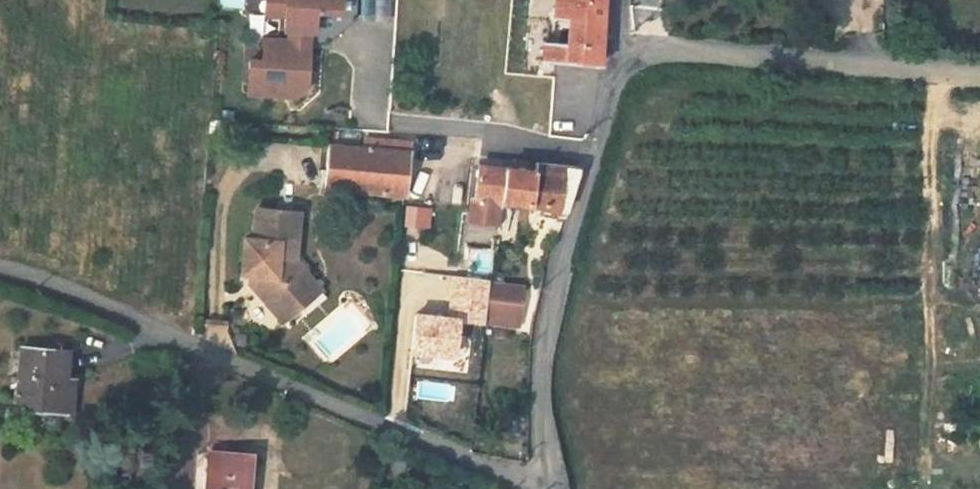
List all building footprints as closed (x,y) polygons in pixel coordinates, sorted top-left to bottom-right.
[(255,108),(302,111),(313,101),(315,57),(334,58),(361,32),(362,8),(347,7),(348,0),(292,0),(292,4),(272,3),(271,28),(291,30),(290,44),(295,45),(295,55),(270,53),(269,76),(256,75),(255,108)] [(562,30),(579,32),(577,52),(551,53),(551,71),(607,76),(614,0),(562,0),(562,30)] [(246,33),(260,34),(262,15),(247,14),(246,33)] [(325,204),(418,210),(419,157),(375,154),(374,166),(337,164),(335,191),(326,191),(325,204)] [(579,188),(583,176),(544,173),(543,184),(539,217),(538,227),(568,228),(571,220),(577,210),(579,188)] [(509,213),(539,217),(543,184),(486,179),(481,235),(507,238),(509,213)] [(303,273),(304,226),(262,225),(261,256),(250,255),(249,291),(267,291),(274,300),(265,309),(291,337),(309,321),(304,315),(324,297),(303,273)] [(489,280),(450,275),(447,317),(458,318),(459,322),(484,326),(489,280)] [(330,304),(324,297),(304,315),(309,321),(330,304)] [(501,297),(498,327),(531,330),(534,300),(501,297)] [(447,317),(411,312),(407,357),(454,361),(458,318),(447,317)] [(226,346),(231,326),(206,319),(200,338),(226,346)] [(77,430),(80,400),(70,398),(74,369),(28,365),(23,424),(77,430)] [(248,464),(211,463),(212,488),(248,488),(248,464)]
